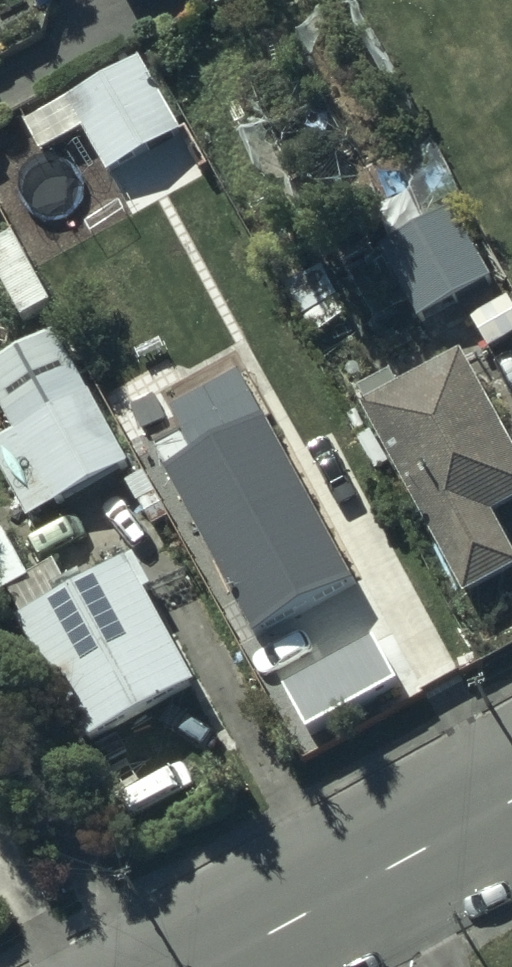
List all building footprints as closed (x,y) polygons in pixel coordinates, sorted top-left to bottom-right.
[(183,137),(142,61),(72,101),(70,97),(22,123),(41,158),(85,134),(109,178),(183,137)] [(493,286),(453,213),(382,255),(420,326),(493,286)] [(0,248),(0,283),(24,325),(53,309),(14,240),(0,248)] [(464,356),(364,409),(466,600),(511,576),(511,551),(495,519),(511,510),(511,447),(464,356)] [(186,426),(151,445),(259,646),(358,593),(249,391),(224,405),(227,410),(189,431),(186,426)] [(51,419),(0,446),(0,473),(27,524),(128,471),(90,398),(60,414),(57,407),(48,412),(51,419)] [(6,535),(0,537),(0,602),(32,585),(6,535)] [(136,564),(20,628),(87,751),(198,691),(148,600),(154,596),(136,564)]
